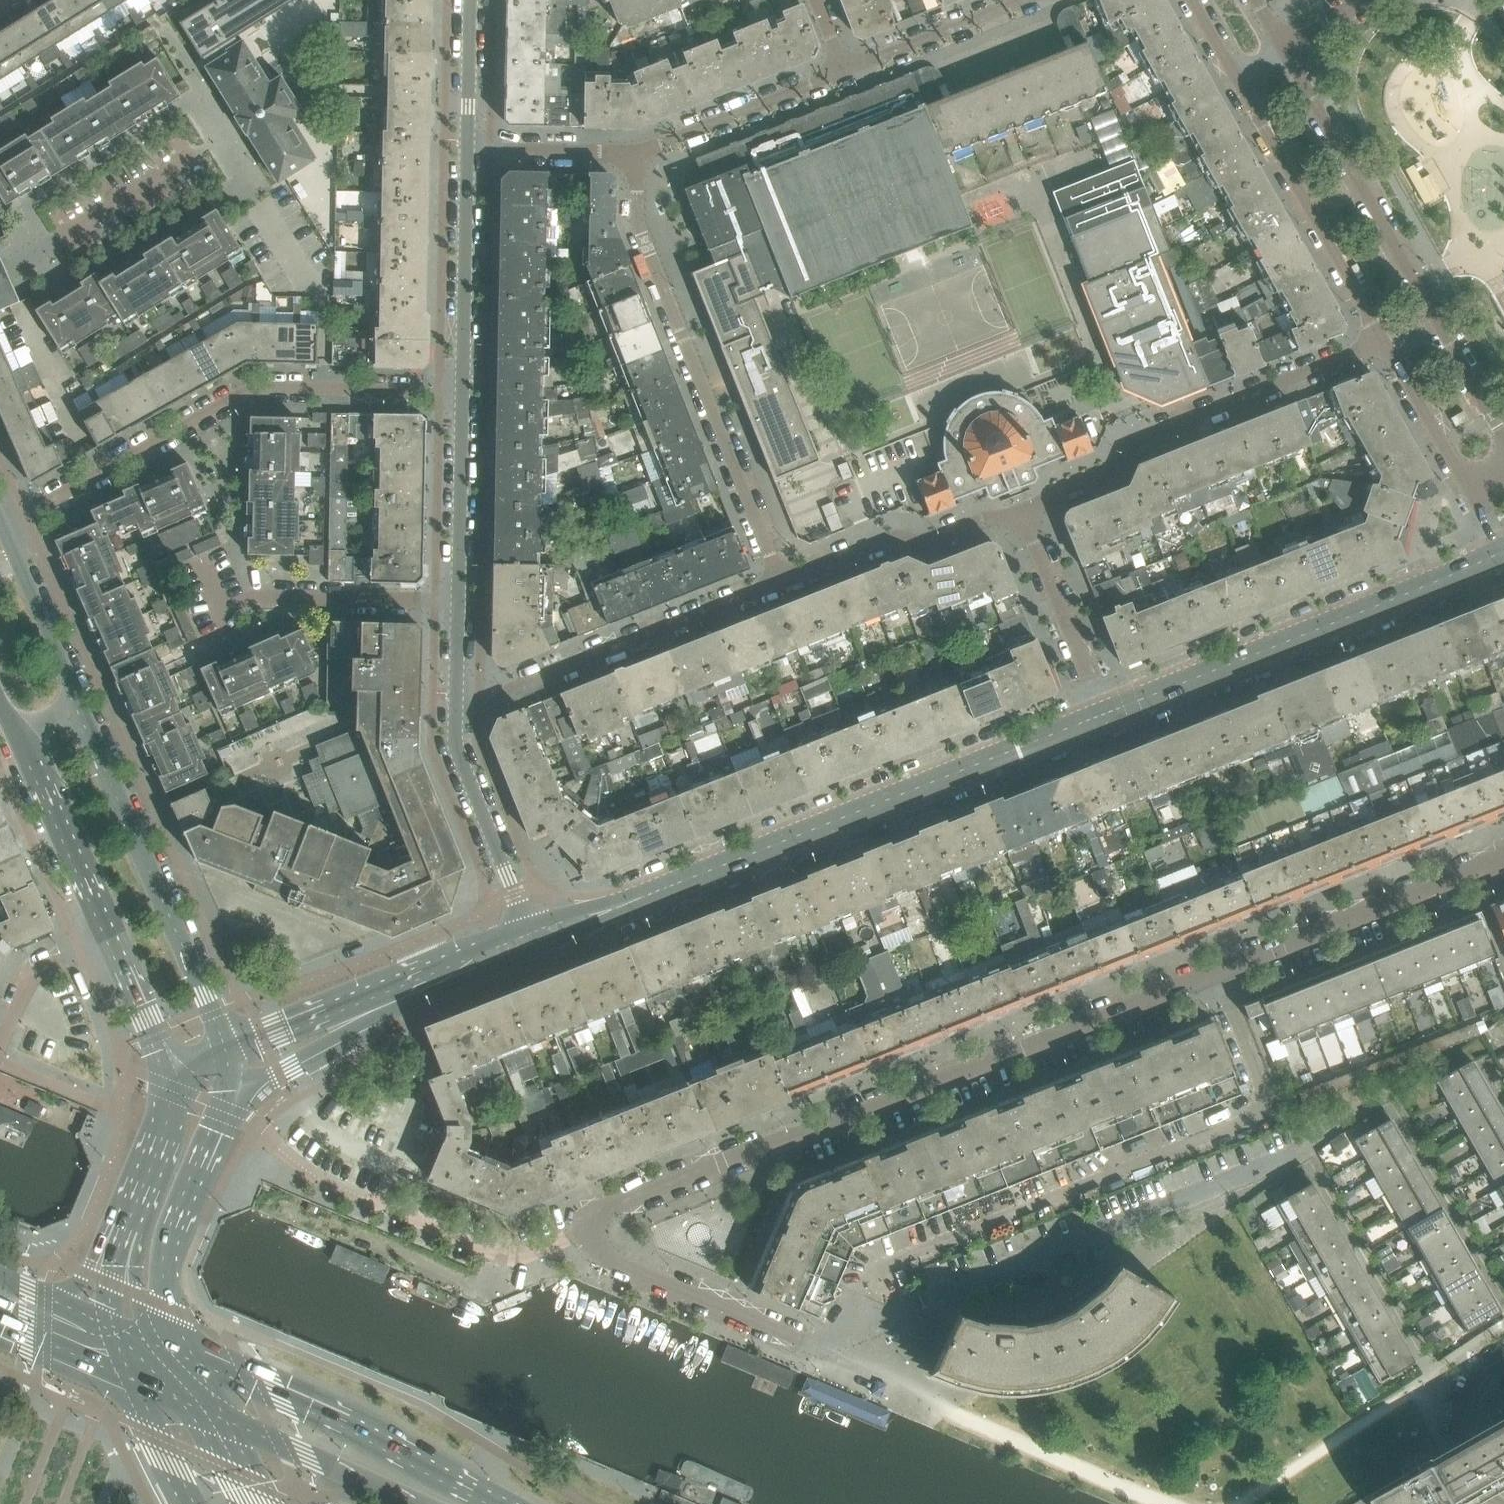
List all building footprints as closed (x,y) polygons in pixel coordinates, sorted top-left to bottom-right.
[(53,0),(51,0),(35,10),(57,45),(74,34),(53,0)] [(77,0),(53,0),(74,34),(91,24),(77,0)] [(101,0),(77,0),(91,24),(109,13),(101,0)] [(125,0),(101,0),(109,13),(126,2),(125,0)] [(177,0),(170,0),(169,1),(174,9),(180,5),(177,0)] [(238,35),(294,0),(202,0),(175,16),(194,46),(195,45),(209,67),(206,68),(237,116),(235,118),(246,135),(248,134),(278,182),(316,159),(293,123),(306,115),(279,72),(266,80),(238,35)] [(367,15),(366,22),(357,22),(357,34),(375,35),(374,52),(429,53),(429,38),(430,16),(430,8),(430,0),(367,0),(367,15)] [(675,0),(608,0),(618,24),(621,27),(628,29),(667,14),(675,33),(688,27),(681,9),(675,0)] [(681,9),(688,5),(701,0),(675,0),(681,9)] [(715,16),(724,11),(718,0),(706,0),(715,16)] [(768,4),(766,0),(756,0),(741,7),(744,14),(768,4)] [(889,0),(841,0),(854,33),(864,37),(898,24),(889,0)] [(922,0),(906,0),(913,18),(927,12),(922,0)] [(939,0),(922,0),(927,12),(942,6),(939,0)] [(1162,0),(1097,0),(1099,4),(1107,25),(1104,28),(1117,52),(1126,47),(1173,20),(1162,0)] [(586,35),(577,35),(562,35),(563,5),(506,4),(505,64),(545,65),(554,65),(555,44),(575,45),(574,66),(585,66),(586,48),(586,35)] [(817,48),(800,7),(800,5),(781,12),(784,22),(776,25),(793,65),(812,58),(817,48)] [(138,14),(133,6),(126,10),(131,18),(138,14)] [(586,35),(586,6),(578,6),(577,35),(586,35)] [(1075,105),(1106,92),(1094,60),(1088,45),(1084,34),(1079,22),(1073,6),(1067,8),(1063,10),(1060,13),(1057,18),(1057,22),(1058,27),(1067,50),(1065,54),(1060,56),(1056,54),(995,78),(993,82),(989,84),(985,83),(949,97),(941,77),(940,74),(937,70),(933,68),(928,67),(923,68),(917,71),(930,104),(924,106),(944,156),(955,152),(959,154),(966,151),(967,147),(990,138),(994,140),(999,138),(1001,137),(1003,133),(1026,124),(1030,126),(1037,123),(1039,119),(1062,110),(1066,112),(1073,109),(1075,105)] [(57,45),(35,10),(18,21),(39,56),(57,45)] [(731,26),(726,13),(716,17),(721,30),(731,26)] [(143,22),(138,14),(131,18),(136,26),(143,22)] [(793,65),(776,25),(777,29),(770,31),(766,20),(732,34),(736,45),(728,48),(743,85),(793,65)] [(1089,32),(1085,20),(1079,22),(1084,34),(1089,32)] [(1202,72),(1173,20),(1126,47),(1136,65),(1145,59),(1158,84),(1162,82),(1167,92),(1202,72)] [(39,56),(18,21),(0,32),(22,67),(39,56)] [(158,38),(151,26),(144,31),(135,36),(142,48),(158,38)] [(103,36),(98,28),(92,32),(97,40),(103,36)] [(0,32),(0,70),(5,78),(22,67),(0,32)] [(108,44),(103,36),(97,40),(102,48),(108,44)] [(668,45),(664,37),(657,41),(660,48),(668,45)] [(743,85),(728,48),(720,51),(716,40),(683,53),(681,49),(673,53),(694,104),(743,85)] [(1102,57),(1096,42),(1088,45),(1094,60),(1102,57)] [(645,124),(630,87),(628,84),(609,84),(610,77),(615,77),(614,63),(610,63),(610,51),(610,49),(608,49),(586,48),(585,66),(585,106),(584,127),(635,128),(645,124)] [(68,58),(63,49),(57,53),(62,61),(68,58)] [(431,125),(432,108),(432,88),(433,62),(430,59),(430,53),(429,53),(374,52),(370,52),(370,60),(380,60),(380,67),(387,67),(387,86),(386,132),(382,132),(382,133),(427,134),(428,134),(428,128),(431,125)] [(694,104),(673,53),(674,57),(632,73),(637,84),(630,87),(645,124),(694,104)] [(73,66),(68,58),(62,61),(67,70),(73,66)] [(134,121),(164,102),(166,106),(181,97),(157,58),(144,67),(141,63),(108,84),(110,87),(98,94),(122,133),(136,124),(134,121)] [(98,75),(90,64),(74,74),(81,86),(98,75)] [(571,127),(571,106),(585,106),(585,66),(574,66),(556,65),(555,84),(544,83),(545,65),(505,64),(503,121),(508,126),(571,127)] [(34,79),(29,71),(22,75),(28,83),(34,79)] [(1232,125),(1217,99),(1202,72),(1167,92),(1173,102),(1170,104),(1179,120),(1152,135),(1167,161),(1169,160),(1232,125)] [(958,190),(944,156),(924,106),(923,104),(912,75),(911,73),(903,76),(904,77),(885,83),(874,88),(874,89),(856,96),(855,95),(844,99),(844,100),(826,108),(825,107),(814,111),(815,112),(796,119),(784,123),(785,124),(766,131),(766,130),(755,135),(755,136),(736,143),(736,142),(729,145),(729,146),(695,159),(704,182),(684,190),(689,204),(690,206),(691,206),(696,218),(695,219),(696,221),(697,221),(702,233),(701,234),(702,236),(703,236),(708,248),(707,249),(708,251),(709,251),(714,264),(747,251),(764,293),(784,285),(790,299),(797,296),(796,296),(845,276),(845,277),(857,272),(856,272),(895,257),(905,253),(916,249),(916,248),(943,238),(964,229),(964,230),(972,227),(971,224),(971,225),(958,190)] [(1109,92),(1128,80),(1124,73),(1104,85),(1109,92)] [(39,87),(34,79),(28,83),(33,91),(39,87)] [(96,144),(106,138),(108,142),(122,133),(98,94),(86,102),(83,98),(50,119),(52,123),(40,130),(64,169),(79,160),(76,156),(87,150),(88,152),(97,147),(96,144)] [(39,111),(32,99),(23,105),(30,117),(39,111)] [(1110,108),(1108,101),(1101,103),(1103,110),(1110,108)] [(584,127),(585,106),(571,106),(571,127),(584,127)] [(0,119),(0,122),(4,129),(16,122),(10,112),(0,119)] [(1130,126),(1125,116),(1117,120),(1122,130),(1130,126)] [(20,128),(16,122),(4,129),(8,135),(20,128)] [(378,133),(379,125),(368,125),(368,133),(378,133)] [(1091,139),(1086,125),(1075,130),(1080,144),(1091,139)] [(1246,150),(1245,148),(1233,127),(1232,125),(1169,160),(1183,185),(1174,191),(1179,200),(1186,196),(1196,213),(1226,196),(1262,177),(1246,150)] [(48,174),(50,178),(64,169),(40,130),(28,138),(25,134),(0,150),(0,197),(5,206),(20,197),(18,193),(28,186),(31,191),(40,185),(37,181),(48,174)] [(427,157),(427,134),(382,133),(381,193),(426,194),(427,157)] [(1190,344),(1162,272),(1170,269),(1175,267),(1133,161),(1052,193),(1088,283),(1082,285),(1090,305),(1093,303),(1097,311),(1093,312),(1123,390),(1160,406),(1207,387),(1190,344)] [(545,239),(546,209),(546,174),(510,174),(510,179),(507,181),(502,181),(502,202),(504,205),(504,211),(502,213),(501,238),(545,239)] [(589,197),(590,175),(546,174),(546,209),(561,209),(561,222),(570,222),(570,210),(577,197),(589,197)] [(629,266),(612,225),(614,180),(610,176),(590,175),(589,197),(588,232),(570,231),(569,239),(588,240),(587,266),(586,267),(591,281),(629,266)] [(1290,228),(1262,177),(1226,196),(1232,207),(1229,209),(1238,224),(1227,231),(1223,233),(1228,242),(1242,233),(1247,240),(1250,239),(1255,248),(1290,228)] [(425,216),(426,208),(426,194),(381,193),(381,218),(377,218),(377,223),(377,226),(380,227),(380,253),(425,254),(425,216)] [(240,249),(239,246),(216,209),(201,219),(203,222),(193,229),(191,226),(182,232),(184,234),(174,241),(171,237),(157,246),(181,285),(193,277),(196,281),(229,261),(227,257),(240,249)] [(1223,233),(1227,231),(1223,223),(1209,231),(1213,239),(1223,233)] [(1320,281),(1290,228),(1255,248),(1255,249),(1241,257),(1248,268),(1258,262),(1267,277),(1256,282),(1266,300),(1271,308),(1285,301),(1320,281)] [(544,299),(545,239),(501,238),(501,262),(503,265),(503,271),(501,273),(500,298),(544,299)] [(168,293),(181,285),(157,246),(142,255),(145,259),(134,265),(132,261),(123,267),(125,271),(115,277),(113,273),(100,282),(118,313),(117,314),(122,322),(135,314),(137,317),(170,297),(168,293)] [(714,264),(691,273),(774,481),(820,463),(755,299),(764,295),(764,293),(747,251),(714,264)] [(424,276),(424,268),(425,254),(380,253),(379,279),(376,279),(376,283),(375,287),(379,287),(379,314),(425,315),(423,313),(424,276)] [(20,303),(20,302),(14,290),(6,272),(3,265),(0,258),(0,312),(20,303)] [(259,272),(252,260),(243,266),(250,278),(252,277),(251,277),(259,272)] [(651,321),(629,266),(591,281),(613,336),(651,321)] [(233,268),(221,275),(225,281),(236,274),(233,268)] [(106,321),(117,314),(118,313),(100,282),(95,273),(80,283),(82,287),(72,293),(69,289),(60,294),(63,299),(52,305),(50,301),(35,311),(60,350),(73,342),(75,345),(108,325),(106,321)] [(242,283),(236,274),(225,281),(230,290),(242,283)] [(1268,351),(1264,341),(1256,320),(1246,324),(1246,323),(1271,308),(1266,300),(1264,302),(1262,298),(1240,310),(1236,299),(1220,305),(1205,277),(1185,286),(1186,287),(1178,290),(1198,341),(1190,344),(1207,387),(1287,355),(1284,344),(1268,351)] [(212,280),(200,288),(204,294),(216,286),(212,280)] [(1344,324),(1334,306),(1320,281),(1285,301),(1291,311),(1287,313),(1296,328),(1264,341),(1268,351),(1284,344),(1287,355),(1340,334),(1344,324)] [(355,291),(355,283),(355,282),(335,282),(334,291),(355,291)] [(222,295),(216,286),(204,294),(210,303),(222,295)] [(543,359),(544,299),(500,298),(500,322),(502,325),(502,331),(499,333),(499,358),(543,359)] [(197,311),(190,299),(182,304),(189,316),(197,311)] [(587,314),(583,307),(573,312),(576,319),(587,314)] [(175,324),(172,318),(168,312),(160,317),(168,329),(176,325),(175,324)] [(185,318),(181,312),(172,318),(175,324),(185,318)] [(275,364),(276,323),(259,323),(259,312),(252,312),(252,323),(255,323),(255,364),(275,364)] [(317,365),(318,324),(299,324),(300,313),(293,313),(293,324),(296,324),(295,365),(317,365)] [(427,345),(427,317),(425,315),(379,314),(378,328),(375,328),(375,340),(367,339),(356,339),(332,338),(332,366),(375,366),(423,367),(427,363),(427,345)] [(168,329),(160,317),(152,322),(160,334),(168,329)] [(574,326),(574,318),(560,318),(560,326),(574,326)] [(200,329),(195,319),(189,322),(195,332),(200,329)] [(673,377),(651,321),(613,336),(624,364),(613,369),(618,381),(625,378),(623,375),(628,373),(636,392),(673,377)] [(255,323),(252,323),(237,323),(221,331),(241,367),(247,364),(255,364),(255,323)] [(296,324),(293,324),(276,323),(275,364),(295,365),(296,324)] [(593,343),(588,328),(574,330),(577,349),(593,343)] [(241,367),(221,331),(206,340),(200,329),(195,332),(201,343),(203,341),(223,377),(241,367)] [(577,349),(574,330),(574,329),(563,330),(567,359),(578,360),(577,349)] [(140,330),(132,335),(140,347),(147,342),(140,330)] [(132,335),(124,340),(132,351),(140,347),(132,335)] [(106,356),(96,339),(78,350),(89,367),(106,356)] [(124,340),(116,345),(124,356),(132,351),(124,340)] [(165,350),(160,341),(154,344),(160,353),(165,350)] [(223,377),(203,341),(201,343),(186,351),(205,387),(223,377)] [(116,361),(124,356),(116,345),(108,350),(116,361)] [(205,387),(186,351),(171,360),(165,350),(160,353),(165,363),(168,361),(188,397),(205,387)] [(5,355),(0,357),(0,379),(13,373),(5,355)] [(540,376),(543,376),(543,359),(499,358),(498,388),(539,388),(540,376)] [(553,359),(552,368),(578,369),(578,360),(567,359),(553,359)] [(168,361),(165,363),(150,371),(170,407),(188,397),(168,361)] [(130,371),(126,363),(120,366),(125,374),(130,371)] [(0,379),(0,401),(21,392),(42,383),(34,364),(13,373),(0,379)] [(170,407),(150,371),(135,379),(130,371),(125,374),(129,382),(132,381),(152,417),(170,407)] [(1399,421),(1385,395),(1374,377),(1368,375),(1332,389),(1337,404),(1343,418),(1343,419),(1346,417),(1360,443),(1399,421)] [(93,387),(86,376),(81,379),(87,390),(93,387)] [(695,433),(673,377),(636,392),(658,448),(695,433)] [(132,381),(129,382),(114,391),(134,427),(152,417),(132,381)] [(134,427),(114,391),(99,399),(93,387),(87,390),(94,402),(96,401),(116,437),(134,427)] [(542,435),(542,422),(543,418),(553,418),(577,415),(589,413),(586,401),(567,404),(567,402),(559,403),(559,401),(555,401),(555,389),(539,388),(498,388),(497,447),(538,447),(538,436),(542,435)] [(1067,462),(1092,452),(1078,417),(1064,423),(1054,426),(1052,421),(1051,418),(1043,421),(1041,418),(1042,418),(1042,417),(1040,417),(1035,410),(1031,406),(1032,404),(1031,404),(1030,405),(1022,399),(1019,397),(1018,397),(1017,397),(1017,395),(1016,395),(1016,394),(1001,390),(1001,388),(1000,388),(1000,390),(990,390),(984,391),(983,391),(983,392),(974,394),(968,397),(967,398),(959,404),(955,408),(953,406),(952,407),(953,409),(945,422),(946,423),(945,424),(946,424),(946,426),(944,433),(943,439),(941,439),(941,440),(943,440),(943,450),(943,456),(942,456),(942,457),(944,457),(944,460),(936,463),(938,468),(940,472),(931,475),(916,481),(929,516),(954,506),(953,501),(960,498),(973,493),(984,489),(987,497),(992,499),(999,496),(1028,485),(1035,482),(1037,477),(1033,469),(1041,466),(1057,460),(1065,457),(1067,462)] [(21,392),(0,401),(0,415),(3,422),(30,411),(21,392)] [(1317,433),(1305,400),(1292,405),(1309,446),(1321,441),(1317,433)] [(116,437),(96,401),(94,402),(78,411),(98,447),(116,437)] [(1309,446),(1292,405),(1236,427),(1253,469),(1280,458),(1289,454),(1309,446)] [(605,436),(599,420),(607,417),(603,407),(589,413),(594,437),(594,440),(605,436)] [(38,429),(30,411),(3,422),(11,441),(38,429)] [(326,424),(326,413),(312,413),(312,423),(326,424)] [(594,437),(589,413),(577,415),(578,427),(583,426),(584,438),(594,437)] [(348,444),(349,414),(331,414),(330,444),(348,444)] [(424,471),(425,441),(425,421),(420,415),(349,414),(348,444),(356,445),(356,440),(370,440),(370,447),(375,447),(375,448),(380,448),(379,470),(424,471)] [(299,473),(300,434),(295,434),(296,418),(250,417),(250,434),(254,435),(254,447),(249,447),(249,457),(253,457),(253,469),(249,469),(249,486),(295,487),(295,473),(299,473)] [(1430,476),(1399,421),(1360,443),(1380,477),(1377,485),(1411,497),(1416,484),(1430,476)] [(1233,476),(1253,469),(1236,427),(1181,449),(1197,490),(1225,479),(1228,486),(1238,512),(1247,508),(1250,507),(1247,497),(1242,499),(1233,476)] [(46,447),(38,429),(11,441),(20,460),(54,445),(54,444),(46,447)] [(718,489),(706,461),(695,433),(658,448),(641,455),(652,482),(645,485),(650,496),(665,490),(661,479),(669,475),(674,488),(680,504),(689,500),(718,489)] [(315,434),(315,448),(325,448),(326,435),(315,434)] [(348,469),(348,444),(330,444),(330,469),(348,469)] [(63,466),(54,445),(20,460),(30,484),(63,466)] [(541,494),(541,479),(546,476),(549,486),(578,478),(575,468),(573,468),(570,458),(541,466),(541,459),(538,459),(538,447),(497,447),(496,485),(496,487),(496,507),(537,507),(537,494),(541,494)] [(1197,490),(1181,449),(1138,466),(1129,487),(1135,492),(1146,520),(1148,520),(1175,509),(1177,516),(1181,526),(1186,524),(1183,516),(1187,514),(1184,508),(1183,508),(1179,497),(1197,490)] [(617,462),(613,453),(597,459),(599,469),(605,467),(607,466),(610,465),(617,462)] [(205,505),(186,463),(170,470),(172,474),(161,479),(159,474),(149,479),(151,483),(140,488),(138,484),(122,491),(124,496),(136,524),(140,533),(154,527),(156,531),(174,523),(192,515),(190,511),(205,505)] [(1365,476),(1364,470),(1364,464),(1354,466),(1355,477),(1365,476)] [(605,467),(599,469),(601,486),(614,484),(610,465),(607,466),(605,467)] [(347,498),(348,469),(330,469),(329,498),(347,498)] [(423,530),(424,471),(379,470),(379,490),(374,490),(374,508),(378,508),(378,529),(423,530)] [(324,488),(325,478),(311,478),(311,488),(324,488)] [(1402,528),(1413,498),(1411,497),(1377,485),(1371,485),(1343,482),(1333,502),(1341,511),(1338,514),(1344,522),(1348,519),(1354,527),(1327,538),(1343,578),(1402,555),(1396,540),(1400,527),(1402,528)] [(298,541),(298,502),(294,502),(295,487),(249,486),(248,503),(253,503),(252,515),(248,515),(247,525),(252,525),(252,537),(248,537),(247,555),(293,556),(293,541),(298,541)] [(1122,538),(1151,526),(1148,520),(1146,520),(1135,492),(1129,487),(1078,507),(1092,543),(1096,541),(1103,557),(1103,558),(1104,558),(1103,555),(1121,548),(1124,556),(1129,554),(1125,544),(1122,538)] [(324,497),(324,488),(311,488),(310,497),(324,497)] [(136,524),(124,496),(115,500),(114,497),(107,500),(108,503),(90,511),(96,523),(102,539),(107,536),(136,524)] [(355,499),(347,498),(329,498),(329,527),(346,528),(352,528),(352,515),(355,515),(355,499)] [(680,504),(661,511),(661,512),(666,524),(685,516),(694,513),(689,500),(680,504)] [(540,553),(540,518),(536,519),(537,507),(496,507),(495,564),(536,565),(536,553),(540,553)] [(1069,511),(1064,522),(1083,570),(1087,578),(1100,573),(1095,560),(1103,557),(1096,541),(1092,543),(1078,507),(1069,511)] [(1247,508),(1238,512),(1227,517),(1221,519),(1225,529),(1251,519),(1247,508)] [(664,528),(659,514),(650,518),(655,532),(664,528)] [(221,529),(216,516),(207,520),(212,533),(221,529)] [(194,520),(180,526),(183,534),(198,528),(194,520)] [(123,571),(107,536),(102,539),(96,523),(55,541),(62,557),(66,555),(71,566),(66,568),(70,578),(75,576),(80,587),(76,589),(83,604),(125,586),(119,573),(123,571)] [(637,535),(633,525),(611,534),(613,538),(608,540),(610,546),(637,535)] [(346,549),(346,528),(329,527),(328,551),(346,551),(346,555),(349,555),(349,558),(359,559),(359,549),(346,549)] [(198,528),(183,534),(188,544),(202,538),(198,528)] [(158,535),(162,544),(176,537),(173,529),(158,535)] [(422,578),(423,530),(378,529),(377,550),(372,550),(372,558),(370,558),(370,582),(416,583),(422,578)] [(749,569),(734,531),(678,553),(693,591),(749,569)] [(1300,541),(1296,531),(1291,533),(1294,543),(1300,541)] [(217,536),(205,542),(209,550),(221,545),(217,536)] [(176,537),(162,544),(166,553),(180,547),(176,537)] [(1343,578),(1327,538),(1270,561),(1286,601),(1343,578)] [(636,613),(621,576),(593,587),(584,564),(613,553),(610,546),(608,540),(608,539),(569,554),(588,602),(598,628),(636,613)] [(143,551),(139,542),(125,548),(129,557),(143,551)] [(196,556),(209,550),(205,542),(192,547),(196,556)] [(1135,552),(1131,542),(1125,544),(1129,554),(1135,552)] [(1024,614),(998,548),(987,543),(977,547),(991,583),(986,585),(992,598),(993,602),(1000,599),(1005,611),(999,613),(1002,623),(1024,614)] [(1286,601),(1270,561),(1252,568),(1249,560),(1253,559),(1248,545),(1234,551),(1242,571),(1214,582),(1230,623),(1286,601)] [(323,557),(324,547),(310,546),(309,556),(323,557)] [(991,583),(977,547),(927,567),(923,576),(935,604),(937,611),(956,604),(969,637),(984,631),(980,621),(975,623),(969,607),(992,598),(986,585),(991,583)] [(188,549),(171,556),(175,565),(184,561),(187,560),(192,558),(188,549)] [(345,582),(346,555),(346,551),(328,551),(328,582),(345,582)] [(1230,623),(1214,582),(1192,592),(1185,574),(1191,571),(1184,552),(1173,557),(1180,576),(1179,577),(1186,594),(1170,600),(1165,587),(1164,588),(1162,580),(1167,578),(1161,562),(1146,568),(1146,570),(1152,584),(1151,585),(1175,645),(1230,623)] [(693,591),(678,553),(621,576),(636,613),(693,591)] [(1144,568),(1139,554),(1129,557),(1134,571),(1144,568)] [(171,556),(154,564),(158,572),(167,569),(175,565),(171,556)] [(309,556),(309,566),(323,566),(323,564),(323,557),(309,556)] [(935,604),(923,576),(927,567),(906,558),(889,565),(905,606),(908,615),(935,604)] [(551,565),(536,565),(495,564),(493,655),(494,659),(496,662),(499,665),(503,665),(507,665),(560,644),(550,621),(551,565)] [(905,606),(889,565),(835,586),(852,628),(879,617),(905,606)] [(152,574),(148,566),(137,571),(140,579),(152,574)] [(1151,585),(1144,568),(1129,574),(1135,590),(1125,594),(1118,577),(1112,579),(1108,569),(1103,572),(1107,581),(1091,588),(1120,662),(1126,664),(1175,645),(1151,585)] [(167,569),(158,572),(165,590),(174,586),(172,581),(170,576),(167,569)] [(156,582),(152,574),(140,579),(144,587),(156,582)] [(152,649),(146,635),(150,633),(135,597),(131,599),(125,586),(83,604),(89,619),(93,617),(98,629),(94,631),(98,640),(102,638),(107,649),(103,651),(110,667),(152,649)] [(174,586),(165,590),(173,608),(182,604),(181,601),(179,596),(174,586)] [(852,628),(835,586),(778,609),(795,650),(852,628)] [(168,609),(165,600),(152,606),(156,614),(168,609)] [(1494,605),(1503,631),(1503,601),(1494,605)] [(598,628),(588,602),(567,611),(578,637),(598,628)] [(182,604),(173,608),(180,625),(189,621),(187,616),(182,604)] [(1494,605),(1438,627),(1448,654),(1455,672),(1483,661),(1503,653),(1503,631),(1494,605)] [(795,650),(778,609),(724,630),(733,654),(740,672),(784,654),(788,664),(798,660),(795,650)] [(1053,688),(1024,614),(1002,623),(998,625),(1009,651),(1013,662),(1029,703),(1051,694),(1053,688)] [(197,638),(189,621),(180,625),(186,640),(187,639),(188,642),(197,638)] [(447,912),(450,911),(450,910),(464,867),(462,862),(418,751),(421,629),(416,623),(327,622),(326,660),(351,661),(350,721),(355,722),(355,730),(315,746),(320,757),(308,762),(312,773),(302,777),(314,808),(325,803),(330,815),(341,810),(345,821),(357,816),(363,830),(360,835),(349,830),(346,839),(248,801),(245,809),(234,804),(221,806),(216,819),(210,806),(204,789),(171,803),(178,819),(197,861),(255,884),(253,890),(279,900),(280,898),(287,895),(288,892),(303,898),(302,901),(305,908),(305,910),(331,921),(334,914),(392,937),(447,913),(447,912)] [(316,673),(307,653),(312,651),(302,628),(301,629),(299,624),(289,629),(291,633),(280,638),(278,634),(263,641),(282,683),(295,677),(297,681),(316,673)] [(1427,683),(1455,672),(1448,654),(1438,627),(1380,650),(1398,695),(1400,694),(1405,706),(1415,703),(1410,690),(1427,683)] [(181,636),(177,628),(164,634),(167,642),(181,636)] [(744,683),(740,672),(733,654),(724,630),(668,652),(685,694),(713,683),(725,716),(735,712),(727,690),(744,683)] [(184,645),(183,641),(181,636),(167,642),(171,650),(184,645)] [(282,683),(263,641),(248,647),(250,651),(239,656),(237,652),(227,656),(229,661),(218,666),(216,661),(200,669),(219,711),(233,705),(234,709),(270,693),(269,689),(282,683)] [(916,658),(910,643),(882,654),(888,670),(916,658)] [(169,677),(164,666),(162,661),(158,662),(152,649),(110,667),(117,682),(121,680),(126,691),(121,693),(125,704),(126,703),(130,702),(135,712),(131,714),(138,729),(179,710),(174,698),(178,696),(170,677),(169,677)] [(1398,695),(1380,650),(1327,671),(1345,716),(1372,705),(1398,695)] [(685,694),(668,652),(613,674),(629,716),(685,694)] [(868,671),(864,662),(854,667),(858,675),(868,671)] [(1029,703),(1013,662),(958,684),(974,725),(1029,703)] [(837,671),(833,663),(821,667),(825,676),(837,671)] [(198,675),(195,669),(194,668),(192,667),(181,672),(185,681),(198,675)] [(1329,736),(1324,724),(1345,716),(1327,671),(1271,693),(1289,738),(1298,763),(1306,783),(1327,775),(1328,778),(1336,775),(1337,775),(1329,756),(1337,752),(1331,736),(1329,736)] [(933,686),(928,673),(923,675),(928,689),(933,686)] [(629,716),(613,674),(562,694),(579,736),(585,733),(588,741),(624,727),(621,719),(629,716)] [(808,684),(799,688),(804,701),(831,690),(826,677),(808,684)] [(798,689),(798,688),(794,680),(777,687),(780,695),(781,696),(798,689)] [(314,683),(301,689),(304,695),(317,690),(314,683)] [(974,725),(958,684),(903,706),(919,747),(974,725)] [(321,700),(317,690),(304,695),(309,705),(321,700)] [(208,698),(204,691),(191,697),(195,704),(208,698)] [(919,747),(903,706),(897,692),(869,703),(867,697),(861,700),(864,708),(853,712),(858,724),(846,729),(862,769),(919,747)] [(1503,708),(1503,706),(1498,692),(1468,703),(1474,719),(1490,713),(1503,708)] [(1289,738),(1271,693),(1259,698),(1261,701),(1227,714),(1226,711),(1214,716),(1232,761),(1260,749),(1289,738)] [(592,769),(579,736),(562,694),(544,702),(557,736),(560,743),(574,780),(575,783),(584,773),(592,769)] [(780,695),(770,699),(773,708),(784,704),(781,696),(780,695)] [(212,708),(208,698),(195,704),(199,714),(212,708)] [(295,711),(289,699),(280,703),(285,715),(295,711)] [(1447,730),(1435,699),(1421,705),(1428,722),(1424,723),(1430,737),(1445,731),(1447,730)] [(557,736),(544,702),(528,708),(537,731),(535,732),(539,743),(544,741),(557,736)] [(723,716),(720,707),(708,711),(712,720),(723,716)] [(1503,708),(1490,713),(1503,748),(1503,709),(1503,708)] [(205,759),(190,723),(185,724),(179,710),(138,729),(144,744),(149,742),(153,754),(149,756),(153,765),(158,764),(162,775),(158,777),(166,792),(207,774),(201,760),(205,759)] [(542,758),(522,710),(500,719),(497,722),(491,736),(491,740),(510,786),(551,770),(545,757),(542,758)] [(251,711),(239,716),(241,723),(254,717),(251,711)] [(1490,713),(1474,719),(1447,730),(1445,731),(1458,760),(1463,758),(1488,822),(1503,815),(1503,748),(1490,713)] [(1463,722),(1460,715),(1450,719),(1453,726),(1463,722)] [(1232,761),(1214,716),(1203,720),(1204,724),(1192,728),(1170,737),(1169,734),(1158,738),(1176,783),(1232,761)] [(259,727),(254,717),(241,723),(246,733),(259,727)] [(862,769),(846,729),(819,740),(810,717),(801,721),(802,725),(784,733),(791,751),(807,791),(862,769)] [(714,722),(704,726),(708,733),(717,730),(714,722)] [(698,727),(686,732),(690,741),(703,736),(700,727),(698,727)] [(668,738),(664,728),(653,732),(657,742),(668,738)] [(226,738),(221,729),(209,735),(213,744),(226,738)] [(560,743),(557,736),(544,741),(547,748),(560,743)] [(1176,783),(1158,738),(1146,743),(1147,746),(1131,753),(1114,759),(1113,756),(1101,761),(1119,805),(1176,783)] [(663,756),(659,744),(632,754),(637,766),(663,756)] [(620,747),(613,750),(617,760),(623,757),(620,747)] [(613,750),(607,752),(611,762),(617,760),(613,750)] [(807,791),(791,751),(735,773),(751,813),(807,791)] [(751,813),(735,773),(730,759),(711,767),(707,758),(698,762),(696,757),(694,752),(688,754),(692,764),(687,766),(695,788),(679,795),(695,835),(751,813)] [(620,772),(637,766),(632,754),(623,757),(617,760),(611,762),(605,764),(612,783),(623,779),(620,772)] [(1363,764),(1359,754),(1341,761),(1346,771),(1363,764)] [(1272,763),(1270,755),(1263,758),(1266,765),(1272,763)] [(1488,822),(1463,758),(1458,760),(1424,774),(1449,837),(1488,822)] [(1266,769),(1263,759),(1255,762),(1259,772),(1266,769)] [(1135,844),(1119,805),(1101,761),(1090,765),(1091,768),(1057,782),(1056,778),(1045,783),(1062,828),(1090,817),(1105,856),(1135,844)] [(1281,776),(1276,763),(1267,766),(1272,779),(1281,776)] [(602,777),(601,794),(614,789),(612,783),(605,764),(603,765),(602,777)] [(237,781),(231,768),(221,772),(227,785),(237,781)] [(579,813),(583,802),(575,795),(582,787),(578,783),(592,769),(584,773),(575,783),(568,791),(561,798),(551,770),(510,786),(530,836),(546,830),(554,838),(579,813)] [(640,857),(624,817),(613,821),(612,820),(597,826),(601,794),(602,777),(592,774),(583,802),(579,813),(554,838),(579,863),(585,879),(640,857)] [(1449,837),(1424,774),(1385,789),(1411,852),(1449,837)] [(1372,868),(1347,804),(1348,804),(1342,789),(1337,775),(1336,775),(1337,776),(1307,787),(1298,792),(1309,819),(1334,883),(1372,868)] [(568,791),(575,783),(574,780),(565,784),(568,791)] [(1226,801),(1218,780),(1209,784),(1217,804),(1226,801)] [(1062,828),(1045,783),(1033,787),(1034,791),(1001,804),(999,801),(988,805),(1005,850),(1062,828)] [(1411,852),(1385,789),(1348,804),(1347,804),(1372,868),(1411,852)] [(695,835),(679,795),(668,799),(664,790),(648,796),(647,795),(621,805),(624,816),(624,817),(640,857),(695,835)] [(1334,883),(1309,819),(1306,820),(1295,793),(1259,808),(1295,898),(1334,883)] [(1005,850),(988,805),(976,810),(977,813),(945,825),(944,823),(932,827),(951,875),(996,857),(994,853),(1004,849),(1004,851),(1005,850)] [(1295,898),(1259,808),(1229,820),(1225,833),(1228,841),(1241,873),(1257,913),(1295,898)] [(1166,843),(1196,831),(1192,822),(1162,833),(1166,843)] [(6,826),(0,828),(0,898),(12,892),(13,894),(33,886),(6,826)] [(951,875),(932,827),(920,832),(921,835),(902,843),(890,848),(889,845),(876,850),(895,897),(951,875)] [(1164,843),(1161,834),(1149,838),(1153,847),(1164,843)] [(895,897),(876,850),(864,854),(865,857),(854,862),(834,870),(833,867),(821,872),(840,919),(858,912),(865,929),(874,925),(874,926),(884,922),(881,913),(899,906),(895,897)] [(989,876),(986,867),(981,868),(985,878),(989,876)] [(1103,869),(1091,874),(1100,899),(1113,893),(1103,869)] [(840,919),(821,872),(808,877),(810,879),(798,884),(778,892),(777,889),(765,894),(784,941),(840,919)] [(1124,892),(1116,873),(1107,876),(1115,896),(1124,892)] [(1257,913),(1241,873),(1201,889),(1217,929),(1257,913)] [(1026,899),(1053,888),(1050,878),(1022,890),(1025,898),(1026,899)] [(33,886),(13,894),(12,892),(0,898),(0,899),(9,919),(0,922),(0,943),(5,948),(51,927),(33,886)] [(1217,929),(1201,889),(1161,905),(1177,945),(1217,929)] [(929,901),(925,892),(919,894),(929,921),(936,919),(929,901)] [(755,953),(784,941),(765,894),(753,899),(754,902),(742,906),(722,914),(721,911),(707,917),(736,986),(737,986),(733,975),(759,964),(755,953)] [(938,898),(929,901),(936,919),(945,915),(938,898)] [(1038,929),(1034,920),(1026,899),(1025,898),(1017,901),(1031,937),(1029,938),(1032,945),(1003,956),(1007,966),(1023,1006),(1062,991),(1046,950),(1038,929)] [(1491,907),(1503,940),(1503,902),(1491,907)] [(1177,945),(1161,905),(1124,920),(1140,960),(1177,945)] [(1251,1002),(1242,1005),(1248,1019),(1256,1016),(1265,1012),(1276,1040),(1296,1033),(1313,1026),(1331,1018),(1349,1011),(1367,1004),(1384,997),(1402,990),(1420,983),(1426,996),(1443,989),(1438,976),(1456,969),(1474,962),(1492,955),(1489,947),(1476,913),(1459,920),(1441,927),(1423,934),(1405,941),(1387,948),(1369,955),(1350,963),(1332,970),(1315,977),(1297,984),(1279,991),(1251,1002)] [(736,986),(707,917),(680,928),(699,974),(710,970),(715,982),(725,978),(737,1007),(743,1005),(736,986)] [(1140,960),(1124,920),(1084,935),(1100,976),(1140,960)] [(699,974),(680,928),(625,949),(643,996),(644,996),(649,1009),(676,998),(680,1008),(688,1005),(683,993),(702,985),(698,975),(699,974)] [(984,1022),(968,981),(964,972),(957,951),(948,928),(936,932),(953,975),(945,978),(944,976),(924,984),(928,997),(944,1037),(984,1022)] [(819,948),(813,935),(808,937),(814,950),(819,948)] [(1100,976),(1084,935),(1046,950),(1062,991),(1100,976)] [(922,952),(918,943),(911,945),(914,955),(922,952)] [(977,967),(969,947),(962,949),(957,951),(964,972),(977,967)] [(627,1003),(643,996),(625,949),(566,973),(585,1019),(602,1012),(610,1033),(620,1029),(612,1008),(617,1007),(625,1027),(635,1024),(627,1003)] [(836,961),(832,953),(824,957),(827,965),(836,961)] [(944,1037),(928,997),(904,1007),(883,953),(868,960),(904,1054),(944,1037)] [(904,1054),(868,960),(861,962),(877,1002),(846,1015),(868,1068),(904,1054)] [(808,977),(801,961),(793,964),(800,981),(808,977)] [(1023,1006),(1007,966),(968,981),(984,1022),(1023,1006)] [(585,1019),(566,973),(508,996),(526,1042),(557,1030),(562,1040),(574,1035),(579,1046),(593,1041),(585,1019)] [(783,995),(775,975),(767,979),(768,983),(774,999),(783,995)] [(772,995),(768,987),(758,991),(762,999),(772,995)] [(526,1042),(508,996),(426,1028),(434,1048),(458,1039),(468,1065),(526,1042)] [(772,1012),(767,1001),(752,1007),(757,1018),(772,1012)] [(868,1068),(846,1015),(846,1014),(833,1019),(838,1033),(812,1043),(828,1084),(868,1068)] [(691,1031),(684,1016),(668,1022),(674,1038),(682,1035),(691,1031)] [(1176,1032),(1152,1041),(1173,1094),(1182,1118),(1199,1111),(1216,1104),(1241,1094),(1237,1084),(1232,1071),(1211,1018),(1187,1027),(1176,1032)] [(787,1100),(772,1059),(770,1055),(744,1065),(739,1053),(733,1041),(727,1023),(721,1025),(727,1043),(732,1055),(722,1059),(727,1072),(717,1076),(735,1121),(787,1100)] [(1479,1034),(1475,1023),(1468,1026),(1472,1037),(1479,1034)] [(637,1030),(635,1024),(625,1027),(628,1034),(637,1030)] [(1472,1037),(1468,1026),(1461,1029),(1465,1040),(1472,1037)] [(623,1036),(620,1029),(610,1033),(613,1040),(623,1036)] [(1465,1040),(1461,1029),(1453,1032),(1457,1043),(1465,1040)] [(640,1037),(637,1030),(628,1034),(631,1040),(640,1037)] [(1457,1043),(1453,1032),(1446,1035),(1450,1046),(1457,1043)] [(684,1042),(682,1035),(674,1038),(672,1039),(674,1045),(684,1042)] [(1450,1046),(1446,1035),(1438,1038),(1443,1049),(1450,1046)] [(625,1042),(623,1036),(613,1040),(615,1046),(625,1042)] [(643,1043),(640,1037),(631,1040),(633,1047),(643,1043)] [(745,1051),(740,1038),(733,1041),(739,1053),(745,1051)] [(1443,1049),(1438,1038),(1431,1041),(1435,1052),(1443,1049)] [(470,1120),(454,1079),(471,1072),(468,1065),(458,1039),(434,1048),(445,1075),(430,1081),(449,1130),(429,1179),(465,1194),(473,1176),(475,1176),(486,1154),(488,1149),(470,1141),(470,1120)] [(669,1048),(667,1041),(663,1043),(657,1045),(660,1051),(669,1048)] [(1118,1054),(1094,1064),(1115,1117),(1124,1141),(1141,1134),(1159,1127),(1182,1118),(1173,1094),(1152,1041),(1128,1050),(1118,1054)] [(1435,1052),(1431,1041),(1423,1044),(1428,1055),(1435,1052)] [(628,1049),(625,1042),(615,1046),(618,1053),(628,1049)] [(687,1048),(684,1042),(674,1045),(677,1052),(687,1048)] [(645,1050),(643,1043),(633,1047),(636,1053),(640,1052),(645,1050)] [(828,1084),(812,1043),(772,1059),(787,1100),(828,1084)] [(1428,1055),(1423,1044),(1416,1047),(1420,1058),(1428,1055)] [(578,1054),(576,1047),(566,1051),(569,1057),(578,1054)] [(1420,1058),(1416,1047),(1408,1050),(1413,1061),(1420,1058)] [(672,1054),(669,1048),(660,1051),(663,1058),(672,1054)] [(689,1055),(687,1048),(677,1052),(680,1059),(689,1055)] [(630,1055),(628,1049),(618,1053),(620,1059),(624,1058),(630,1055)] [(1413,1061),(1408,1050),(1401,1052),(1406,1064),(1413,1061)] [(1406,1064),(1401,1052),(1394,1055),(1398,1067),(1406,1064)] [(563,1059),(561,1053),(551,1056),(554,1063),(563,1059)] [(581,1060),(578,1054),(569,1057),(571,1064),(581,1060)] [(675,1060),(672,1054),(663,1058),(665,1064),(675,1060)] [(692,1061),(689,1055),(680,1059),(682,1065),(692,1061)] [(1398,1067),(1394,1055),(1386,1059),(1390,1070),(1398,1067)] [(626,1065),(624,1058),(620,1059),(614,1062),(616,1068),(626,1065)] [(566,1066),(563,1059),(554,1063),(557,1069),(566,1066)] [(1390,1070),(1386,1059),(1379,1061),(1383,1073),(1390,1070)] [(583,1067),(581,1060),(571,1064),(574,1070),(583,1067)] [(677,1067),(675,1060),(665,1064),(668,1071),(677,1067)] [(1446,1100),(1482,1080),(1471,1060),(1436,1080),(1437,1081),(1435,1082),(1436,1083),(1432,1085),(1435,1089),(1440,1086),(1447,1099),(1446,1100)] [(1383,1073),(1379,1061),(1371,1064),(1376,1076),(1383,1073)] [(612,1071),(609,1064),(603,1066),(599,1068),(602,1074),(612,1071)] [(1060,1078),(1037,1087),(1057,1140),(1066,1164),(1083,1157),(1102,1150),(1124,1141),(1115,1117),(1094,1064),(1071,1073),(1060,1078)] [(1376,1076),(1371,1064),(1364,1067),(1368,1079),(1376,1076)] [(629,1071),(626,1065),(616,1068),(619,1075),(629,1071)] [(568,1072),(566,1066),(557,1069),(559,1076),(568,1072)] [(586,1073),(583,1067),(574,1070),(577,1077),(583,1074),(586,1073)] [(1368,1079),(1364,1067),(1356,1070),(1361,1082),(1368,1079)] [(510,1079),(520,1075),(518,1070),(508,1074),(510,1079)] [(1361,1082),(1356,1070),(1349,1073),(1353,1085),(1361,1082)] [(614,1077),(612,1071),(602,1074),(604,1081),(614,1077)] [(631,1078),(629,1071),(619,1075),(622,1082),(631,1078)] [(571,1079),(568,1072),(559,1076),(562,1082),(563,1082),(571,1079)] [(1353,1085),(1349,1073),(1341,1076),(1346,1087),(1353,1085)] [(522,1081),(520,1075),(510,1079),(513,1085),(522,1081)] [(505,1081),(503,1076),(493,1080),(495,1085),(505,1081)] [(735,1121),(717,1076),(659,1098),(677,1144),(735,1121)] [(1346,1087),(1341,1076),(1334,1079),(1338,1090),(1346,1087)] [(617,1084),(614,1077),(604,1081),(607,1088),(617,1084)] [(634,1084),(631,1078),(622,1082),(627,1097),(636,1094),(633,1085),(634,1084)] [(1338,1090),(1334,1079),(1327,1082),(1331,1093),(1338,1090)] [(1456,1118),(1492,1097),(1482,1080),(1446,1100),(1442,1103),(1445,1107),(1450,1104),(1457,1116),(1456,1117),(1456,1118)] [(507,1087),(505,1081),(495,1085),(498,1091),(507,1087)] [(524,1086),(522,1081),(513,1085),(515,1090),(524,1086)] [(565,1089),(563,1082),(562,1082),(553,1086),(556,1092),(565,1089)] [(1331,1093),(1327,1082),(1319,1085),(1323,1096),(1331,1093)] [(619,1091),(617,1084),(607,1088),(610,1094),(619,1091)] [(1323,1096),(1319,1085),(1311,1088),(1316,1099),(1323,1096)] [(526,1092),(524,1086),(515,1090),(517,1096),(526,1092)] [(510,1093),(507,1087),(498,1091),(500,1096),(510,1093)] [(1000,1102),(978,1110),(998,1164),(1006,1187),(1022,1181),(1042,1173),(1064,1165),(1066,1164),(1057,1140),(1037,1087),(1012,1097),(1000,1102)] [(550,1095),(548,1088),(544,1090),(538,1092),(541,1098),(550,1095)] [(1316,1099),(1311,1088),(1304,1091),(1309,1102),(1316,1099)] [(568,1095),(565,1089),(556,1092),(558,1099),(568,1095)] [(1309,1102),(1304,1091),(1298,1093),(1303,1105),(1309,1102)] [(512,1098),(510,1093),(500,1096),(502,1102),(512,1098)] [(553,1101),(550,1095),(541,1098),(543,1105),(553,1101)] [(570,1102),(568,1095),(558,1099),(561,1105),(570,1102)] [(1467,1136),(1503,1115),(1492,1097),(1456,1118),(1453,1120),(1455,1125),(1461,1122),(1468,1134),(1466,1135),(1467,1136)] [(677,1144),(659,1098),(601,1121),(619,1167),(677,1144)] [(40,1112),(41,1108),(42,1105),(32,1101),(31,1104),(30,1108),(40,1112)] [(555,1108),(553,1101),(543,1105),(546,1111),(555,1108)] [(573,1108),(570,1102),(561,1105),(564,1112),(573,1108)] [(510,1113),(506,1104),(501,1106),(504,1116),(510,1113)] [(504,1116),(501,1106),(495,1109),(499,1118),(504,1116)] [(35,1123),(0,1108),(0,1125),(29,1138),(35,1123)] [(527,1114),(525,1108),(517,1111),(516,1112),(518,1117),(527,1114)] [(558,1114),(555,1108),(546,1111),(548,1118),(558,1114)] [(499,1118),(495,1109),(489,1111),(493,1120),(499,1118)] [(1364,1159),(1400,1138),(1384,1109),(1363,1121),(1369,1131),(1355,1139),(1359,1145),(1365,1157),(1364,1158),(1364,1159)] [(922,1133),(919,1133),(940,1187),(949,1210),(965,1204),(983,1197),(1006,1187),(998,1164),(978,1110),(953,1120),(941,1125),(922,1133)] [(493,1120),(489,1111),(483,1113),(487,1123),(493,1120)] [(529,1119),(527,1114),(518,1117),(520,1123),(529,1119)] [(1503,1138),(1503,1117),(1503,1115),(1467,1136),(1463,1138),(1465,1142),(1471,1139),(1478,1152),(1476,1152),(1477,1153),(1503,1138)] [(515,1128),(512,1119),(506,1121),(509,1130),(515,1128)] [(531,1125),(529,1119),(520,1123),(522,1128),(531,1125)] [(509,1130),(506,1121),(500,1124),(504,1133),(508,1131),(509,1130)] [(619,1167),(601,1121),(549,1142),(551,1147),(539,1151),(541,1156),(556,1192),(619,1167)] [(504,1133),(500,1124),(494,1126),(498,1135),(504,1133)] [(533,1130),(531,1125),(522,1128),(524,1134),(533,1130)] [(498,1135),(494,1126),(489,1128),(492,1137),(498,1135)] [(541,1149),(533,1130),(524,1134),(523,1135),(514,1138),(513,1148),(518,1149),(522,1156),(541,1149)] [(885,1147),(862,1156),(884,1209),(893,1232),(909,1226),(926,1219),(949,1210),(940,1187),(919,1133),(896,1143),(885,1147)] [(1349,1144),(1342,1133),(1329,1142),(1337,1153),(1349,1144)] [(1375,1177),(1411,1156),(1400,1138),(1364,1159),(1361,1161),(1363,1166),(1369,1163),(1376,1175),(1374,1176),(1375,1177)] [(1503,1161),(1503,1138),(1477,1153),(1473,1156),(1476,1160),(1481,1157),(1488,1169),(1486,1170),(1487,1171),(1503,1161)] [(556,1192),(541,1156),(515,1167),(516,1171),(513,1173),(513,1174),(503,1170),(506,1162),(486,1154),(475,1176),(473,1176),(465,1194),(506,1212),(556,1192)] [(812,1176),(791,1184),(831,1226),(853,1248),(893,1232),(884,1209),(862,1156),(837,1166),(825,1171),(812,1176)] [(1385,1194),(1421,1173),(1411,1156),(1375,1177),(1365,1183),(1367,1187),(1379,1180),(1386,1193),(1384,1194),(1385,1194)] [(1503,1184),(1503,1161),(1487,1171),(1483,1173),(1486,1178),(1491,1175),(1498,1187),(1503,1184)] [(1322,1202),(1311,1183),(1305,1172),(1280,1186),(1287,1197),(1276,1203),(1277,1204),(1275,1204),(1276,1205),(1277,1204),(1287,1221),(1322,1202)] [(1395,1212),(1431,1191),(1421,1173),(1385,1194),(1381,1196),(1384,1201),(1389,1198),(1396,1210),(1395,1211),(1395,1212)] [(771,1231),(761,1254),(811,1277),(836,1288),(837,1286),(853,1248),(831,1226),(791,1184),(776,1218),(771,1231)] [(1406,1228),(1441,1209),(1431,1191),(1395,1212),(1391,1214),(1394,1219),(1399,1215),(1406,1228)] [(1297,1239),(1332,1219),(1322,1202),(1287,1221),(1285,1222),(1286,1223),(1288,1222),(1297,1239)] [(1415,1243),(1450,1223),(1441,1209),(1406,1228),(1405,1229),(1406,1230),(1407,1229),(1415,1243)] [(1298,1240),(1308,1257),(1342,1237),(1332,1219),(1297,1239),(1296,1240),(1296,1241),(1298,1240)] [(1423,1257),(1458,1238),(1450,1223),(1415,1243),(1413,1244),(1414,1245),(1416,1244),(1423,1257)] [(1316,1276),(1353,1255),(1342,1237),(1308,1257),(1306,1257),(1306,1258),(1308,1257),(1318,1274),(1316,1275),(1316,1276)] [(1424,1258),(1432,1272),(1467,1253),(1458,1238),(1423,1257),(1422,1258),(1422,1259),(1424,1258)] [(389,1269),(334,1245),(328,1262),(383,1285),(389,1269)] [(1388,1246),(1375,1253),(1381,1263),(1394,1256),(1388,1246)] [(1440,1287),(1475,1267),(1467,1253),(1432,1272),(1430,1273),(1431,1274),(1432,1273),(1440,1287)] [(751,1278),(747,1287),(750,1289),(770,1298),(778,1301),(798,1310),(818,1318),(819,1317),(824,1303),(835,1299),(833,1294),(835,1291),(836,1288),(811,1277),(761,1254),(751,1277),(752,1277),(751,1278)] [(1327,1294),(1363,1273),(1353,1255),(1316,1276),(1317,1276),(1319,1275),(1328,1292),(1327,1293),(1327,1294)] [(1394,1256),(1381,1263),(1387,1274),(1400,1266),(1394,1256)] [(1145,1340),(1161,1321),(1176,1299),(1119,1265),(1098,1292),(1096,1290),(1069,1306),(1071,1310),(1049,1320),(1016,1326),(1015,1323),(984,1317),(983,1322),(959,1314),(934,1369),(958,1378),(981,1384),(1000,1386),(1018,1386),(1041,1384),(1042,1390),(1044,1390),(1068,1384),(1092,1375),(1114,1363),(1130,1352),(1145,1340)] [(1449,1301),(1483,1282),(1475,1267),(1440,1287),(1439,1288),(1441,1287),(1449,1301)] [(1280,1281),(1291,1275),(1288,1270),(1277,1276),(1280,1281)] [(1338,1310),(1373,1291),(1363,1273),(1327,1294),(1329,1293),(1338,1310)] [(1410,1274),(1393,1283),(1398,1292),(1415,1283),(1410,1274)] [(1457,1316),(1492,1296),(1483,1282),(1449,1301),(1447,1302),(1448,1303),(1449,1302),(1457,1316)] [(1349,1328),(1383,1308),(1373,1291),(1337,1311),(1337,1312),(1339,1311),(1349,1328)] [(1466,1332),(1501,1312),(1492,1296),(1457,1316),(1455,1317),(1456,1317),(1458,1316),(1466,1330),(1464,1331),(1464,1332),(1466,1331),(1466,1332)] [(1307,1318),(1320,1309),(1316,1301),(1302,1310),(1307,1318)] [(1359,1345),(1393,1326),(1383,1308),(1349,1328),(1347,1329),(1349,1328),(1359,1345)] [(1315,1324),(1304,1330),(1310,1340),(1321,1334),(1315,1324)] [(1368,1364),(1404,1344),(1393,1326),(1359,1345),(1357,1346),(1358,1347),(1359,1346),(1369,1363),(1367,1364),(1368,1364)] [(785,1390),(792,1372),(723,1343),(717,1361),(785,1390)] [(1380,1382),(1414,1362),(1404,1344),(1368,1364),(1368,1365),(1370,1364),(1379,1381),(1378,1382),(1379,1382),(1380,1382)] [(884,1431),(891,1413),(804,1378),(797,1394),(884,1431)] [(880,1397),(882,1395),(886,1384),(877,1381),(873,1391),(872,1393),(880,1397)] [(1476,1444),(1457,1455),(1442,1464),(1441,1462),(1430,1468),(1429,1467),(1381,1494),(1386,1503),(1467,1503),(1484,1495),(1503,1483),(1503,1428),(1476,1444)] [(676,1474),(664,1469),(657,1488),(696,1503),(749,1503),(754,1494),(752,1488),(689,1460),(681,1461),(676,1474)]
